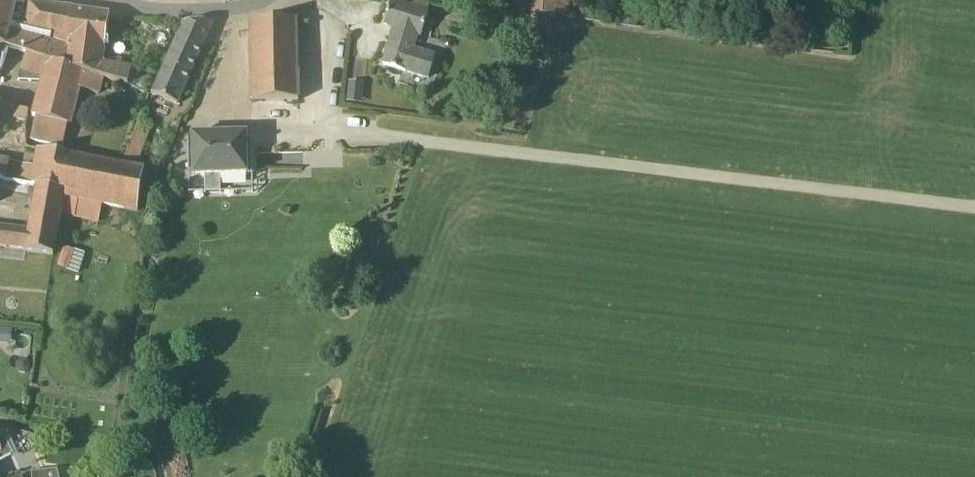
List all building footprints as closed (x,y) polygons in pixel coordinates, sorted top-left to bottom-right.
[(42,60),(65,67),(72,9),(29,3),(27,21),(29,26),(12,22),(15,1),(9,0),(0,0),(0,47),(1,47),(9,49),(26,54),(26,55),(42,60)] [(515,11),(532,12),(530,38),(548,39),(550,17),(570,18),(571,0),(516,0),(515,11)] [(436,56),(417,50),(409,47),(413,34),(420,36),(427,14),(391,2),(384,25),(395,28),(383,65),(406,72),(406,71),(429,78),(436,56)] [(102,60),(110,14),(72,9),(65,67),(77,69),(128,83),(133,66),(102,60)] [(299,101),(298,64),(297,20),(252,22),(252,23),(252,102),(299,101)] [(212,24),(212,23),(183,24),(153,90),(178,101),(212,24)] [(0,48),(0,74),(1,70),(3,71),(8,50),(0,48)] [(65,67),(42,60),(26,55),(18,80),(41,80),(31,117),(35,118),(31,142),(62,148),(68,124),(72,125),(80,90),(100,95),(104,81),(128,86),(128,83),(77,69),(65,67)] [(138,122),(129,147),(142,152),(151,127),(138,122)] [(252,139),(247,139),(247,134),(208,135),(192,136),(193,140),(188,141),(188,176),(205,176),(205,192),(221,192),(221,176),(239,175),(253,175),(252,139)] [(37,149),(34,166),(23,164),(20,178),(20,183),(37,186),(66,191),(65,200),(78,202),(74,218),(99,223),(103,207),(124,211),(138,213),(146,170),(136,167),(137,164),(124,162),(123,164),(37,149)] [(9,161),(0,159),(0,177),(6,178),(7,175),(9,161)] [(65,200),(66,191),(37,186),(32,212),(62,217),(65,200)] [(59,229),(29,224),(28,231),(0,228),(0,248),(55,255),(59,229)] [(64,248),(58,266),(79,273),(85,255),(64,248)] [(31,365),(28,360),(22,359),(17,363),(16,367),(20,372),(25,373),(31,370),(31,365)] [(13,454),(3,433),(0,435),(0,461),(13,454)]
